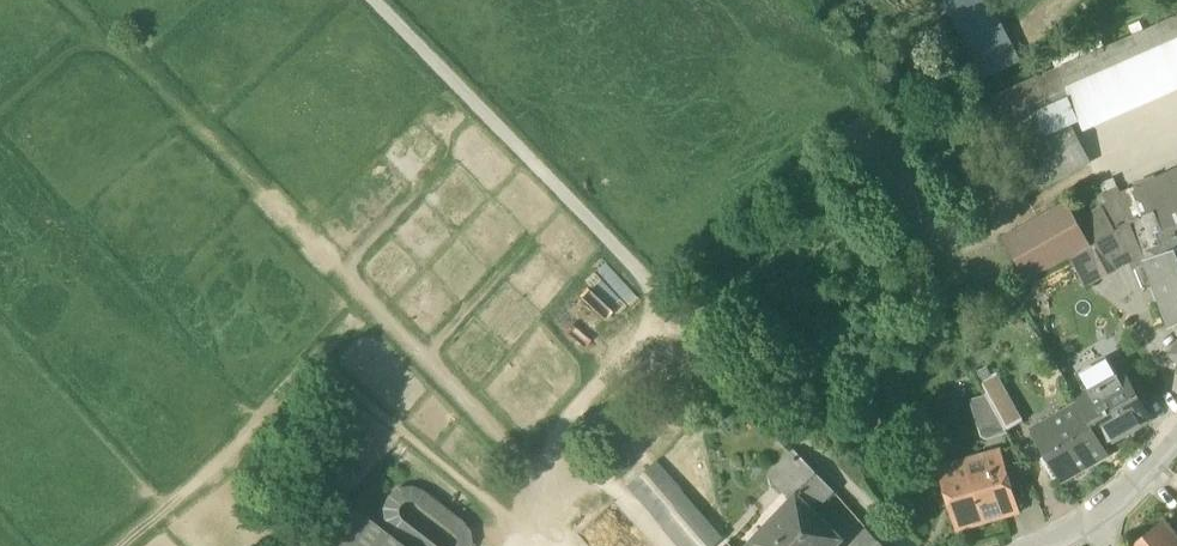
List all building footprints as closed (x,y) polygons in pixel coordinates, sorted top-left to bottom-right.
[(1016,153),(1065,127),(1067,130),(1080,124),(1084,133),(1176,92),(1176,18),(1104,49),(1056,71),(992,99),(1016,153)] [(1021,61),(1002,26),(963,47),(982,81),(1021,61)] [(1049,55),(1056,71),(1104,49),(1097,33),(1049,55)] [(1086,164),(1067,130),(1065,127),(1016,153),(1006,158),(1026,197),(1086,164)] [(1121,198),(1119,199),(1131,225),(1131,226),(1140,246),(1146,261),(1164,250),(1176,280),(1176,174),(1121,198)] [(1104,195),(1117,190),(1112,180),(1099,185),(1104,195)] [(1116,231),(1131,225),(1119,199),(1121,198),(1117,190),(1104,195),(1097,198),(1102,211),(1101,211),(1109,229),(1112,233),(1116,231)] [(1068,205),(1038,221),(1061,263),(1070,259),(1091,247),(1078,224),(1068,205)] [(1070,259),(1085,287),(1128,263),(1113,235),(1112,233),(1109,229),(1101,211),(1078,224),(1091,247),(1070,259)] [(1027,282),(1061,263),(1038,221),(1004,239),(1027,282)] [(1131,269),(1146,262),(1146,261),(1140,246),(1131,226),(1131,225),(1116,231),(1112,233),(1113,235),(1128,263),(1131,269)] [(1146,261),(1146,262),(1170,327),(1176,324),(1176,280),(1164,250),(1146,261)] [(606,265),(544,314),(585,364),(603,349),(594,338),(626,313),(616,299),(626,290),(606,265)] [(1119,377),(1108,356),(1078,373),(1089,394),(1119,377)] [(1076,401),(1080,408),(1103,447),(1144,424),(1134,404),(1138,402),(1123,375),(1119,377),(1089,394),(1076,401)] [(1000,421),(1007,433),(1021,424),(1003,391),(988,400),(1000,421)] [(1008,435),(1007,433),(1000,421),(981,427),(974,404),(988,400),(986,396),(969,401),(980,439),(986,442),(1008,435)] [(974,404),(981,427),(1000,421),(988,400),(974,404)] [(1035,434),(1048,457),(1059,477),(1061,479),(1106,454),(1103,447),(1080,408),(1035,434)] [(795,495),(809,508),(829,489),(816,475),(795,453),(780,468),(801,489),(795,495)] [(939,470),(957,531),(1017,514),(1000,453),(939,470)] [(1053,481),(1059,477),(1048,457),(1041,460),(1053,481)] [(681,545),(714,545),(721,540),(654,464),(628,485),(681,545)] [(414,504),(423,493),(411,488),(399,490),(389,498),(384,509),(385,521),(393,531),(401,521),(397,511),(403,503),(414,504)] [(470,545),(468,533),(460,523),(423,493),(414,504),(454,535),(455,543),(453,545),(469,545),(470,545)] [(752,545),(838,545),(843,541),(809,508),(795,495),(750,544),(752,545)] [(356,510),(329,545),(402,545),(356,510)] [(393,531),(412,545),(434,545),(401,521),(393,531)] [(1170,544),(1168,545),(1154,530),(1135,545),(1172,545),(1170,544)]
